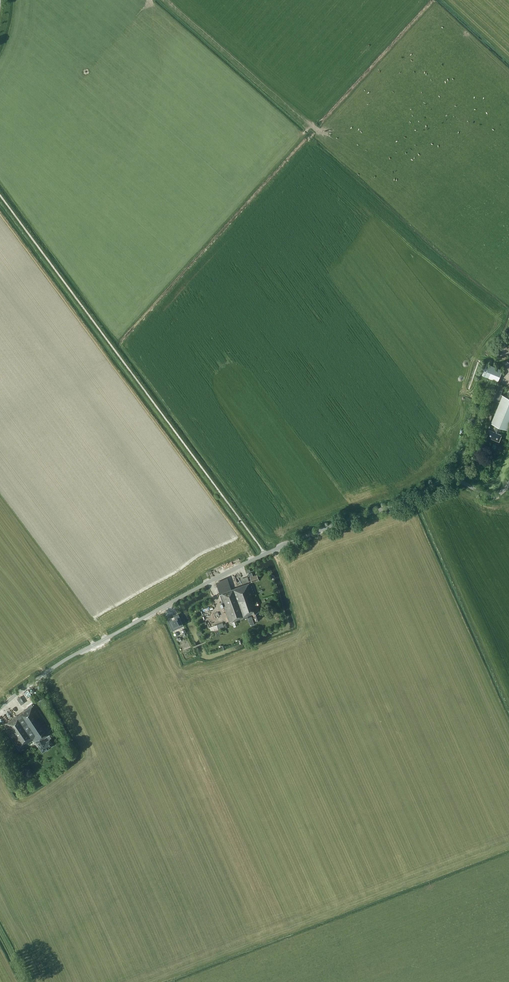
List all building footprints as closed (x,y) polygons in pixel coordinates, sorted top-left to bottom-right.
[(498,382),(503,370),(493,366),(488,377),(494,380),(496,381),(498,382)] [(491,399),(497,401),(503,386),(497,383),(491,399)] [(508,428),(508,397),(502,394),(491,423),(497,425),(501,427),(508,430),(508,428)] [(494,431),(489,429),(486,435),(499,441),(502,434),(499,433),(501,427),(497,425),(494,431)] [(251,582),(220,593),(230,622),(247,616),(250,624),(251,624),(252,624),(254,623),(254,622),(255,622),(254,620),(261,617),(257,605),(259,605),(251,582)] [(178,614),(167,620),(172,631),(183,626),(178,614)] [(48,740),(46,736),(50,733),(49,732),(50,731),(51,730),(50,728),(34,704),(4,724),(15,741),(20,748),(32,740),(33,740),(34,741),(36,740),(36,741),(42,751),(53,744),(49,739),(48,740)]
